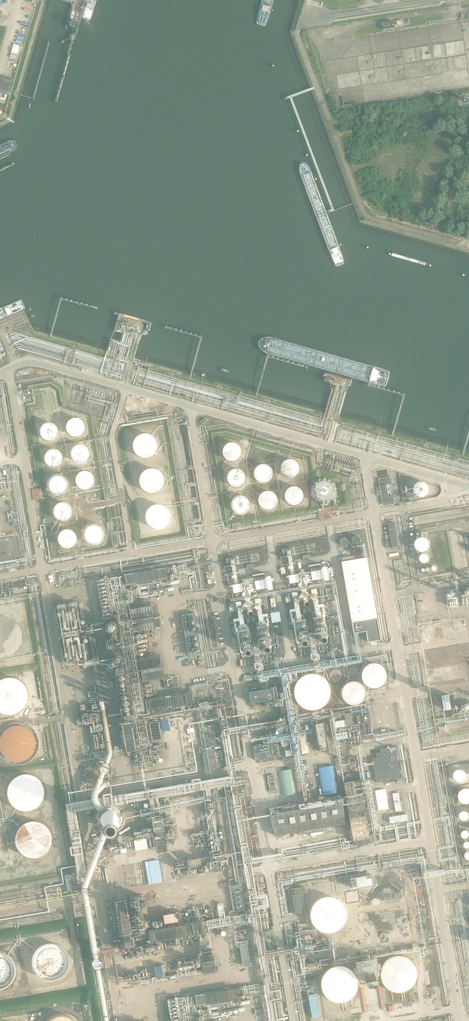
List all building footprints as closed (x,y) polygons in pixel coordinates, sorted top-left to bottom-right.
[(393,21),(383,22),(384,30),(395,28),(393,21)] [(428,76),(457,70),(453,55),(460,53),(455,50),(449,45),(444,46),(444,47),(424,52),(424,50),(421,55),(419,47),(408,49),(410,57),(405,58),(404,56),(395,58),(397,65),(401,64),(401,65),(397,72),(400,74),(406,73),(406,72),(409,67),(412,69),(416,64),(417,68),(428,76)] [(0,89),(0,93),(8,95),(12,78),(4,76),(0,89)] [(428,272),(426,277),(441,281),(441,279),(442,276),(428,272)] [(84,427),(84,425),(84,423),(83,421),(82,420),(80,419),(78,418),(77,418),(75,417),(73,418),(71,418),(70,419),(68,420),(67,422),(67,423),(66,425),(66,427),(66,428),(67,430),(67,431),(68,433),(70,434),(71,435),(73,436),(75,436),(77,436),(78,435),(80,434),(82,433),(83,432),(84,430),(84,429),(84,427)] [(58,432),(58,431),(58,430),(58,428),(56,426),(55,424),(54,423),(52,422),(50,422),(48,422),(46,422),(45,423),(43,424),(42,425),(40,427),(40,428),(39,430),(39,432),(39,434),(40,436),(41,437),(42,438),(43,440),(45,440),(47,441),(49,441),(51,441),(53,440),(54,439),(56,438),(57,437),(58,435),(58,433),(58,432)] [(157,446),(157,443),(157,441),(155,439),(154,437),(151,435),(149,434),(147,433),(144,433),(142,433),(139,434),(137,435),(135,437),(134,439),(133,441),(132,444),(132,446),(132,449),(133,451),(134,453),(136,455),(138,457),(140,458),(142,458),(145,459),(147,458),(149,458),(151,457),(154,455),(155,453),(156,451),(157,448),(157,446)] [(240,452),(240,450),(240,448),(239,447),(238,445),(236,444),(234,443),(233,443),(231,443),(229,443),(227,444),(226,444),(225,446),(224,447),(223,448),(222,450),(222,452),(222,454),(223,455),(224,457),(225,458),(227,459),(228,460),(230,461),(232,461),(234,460),(235,460),(237,459),(238,458),(239,456),(240,455),(240,454),(240,452)] [(89,453),(89,451),(88,450),(87,448),(86,447),(85,446),(84,445),(82,444),(80,444),(78,444),(77,445),(75,446),(74,447),(73,448),(72,449),(71,451),(71,453),(71,455),(72,456),(72,458),(74,459),(75,461),(77,461),(79,462),(80,462),(81,462),(83,461),(85,461),(86,460),(87,458),(88,456),(89,455),(89,453)] [(63,458),(63,456),(62,454),(61,452),(60,451),(58,450),(57,449),(55,449),(53,448),(51,449),(50,449),(48,450),(47,451),(46,453),(45,454),(44,456),(44,458),(44,459),(45,461),(46,463),(47,464),(49,465),(50,466),(51,467),(53,467),(55,467),(56,466),(58,466),(60,464),(61,463),(62,461),(62,460),(63,458)] [(299,469),(299,467),(298,465),(297,463),(296,462),(295,461),(293,460),(292,459),(290,459),(288,459),(286,459),(284,460),(283,461),(281,463),(280,465),(280,467),(279,468),(279,470),(280,472),(281,474),(282,475),(283,477),(285,478),(287,478),(289,478),(291,478),(293,478),(295,477),(296,476),(297,474),(298,472),(299,471),(299,469)] [(271,473),(271,471),(271,470),(270,468),(269,467),(268,466),(266,465),(263,464),(262,464),(260,464),(258,465),(257,466),(256,467),(255,468),(254,470),(253,471),(253,473),(254,475),(254,477),(255,478),(256,480),(258,481),(259,481),(260,482),(262,482),(264,482),(266,481),(267,481),(269,480),(270,478),(271,477),(271,475),(271,473)] [(97,480),(97,479),(97,477),(96,475),(96,474),(94,472),(92,470),(90,469),(89,469),(86,468),(84,469),(82,469),(80,470),(78,472),(77,473),(76,475),(75,477),(75,479),(75,481),(76,483),(77,485),(78,487),(80,488),(82,489),(84,490),(86,490),(89,490),(90,490),(92,489),(94,487),(95,486),(96,484),(97,482),(97,480)] [(163,480),(163,477),(162,475),(161,473),(159,471),(157,469),(155,468),(152,468),(150,468),(148,468),(146,469),(143,470),(142,472),(140,474),(139,476),(139,478),(138,480),(139,483),(139,485),(140,487),(142,489),(144,491),(146,492),(149,493),(151,493),(153,493),(156,492),(157,491),(160,489),(161,487),(162,485),(163,483),(163,480)] [(245,477),(245,475),(244,474),(243,472),(242,471),(241,470),(240,469),(238,468),(236,468),(234,468),(233,468),(231,469),(229,471),(228,472),(227,474),(227,475),(226,477),(226,479),(227,480),(228,482),(229,484),(230,484),(231,485),(233,486),(235,486),(237,486),(239,486),(240,485),(242,484),(243,482),(244,481),(245,479),(245,477)] [(72,484),(72,483),(72,482),(71,479),(70,477),(69,476),(67,474),(66,473),(64,473),(61,472),(60,472),(58,473),(56,473),(54,474),(53,475),(51,477),(50,479),(50,481),(49,483),(50,485),(50,487),(51,489),(52,491),(54,493),(56,494),(58,494),(60,495),(62,495),(64,494),(67,493),(68,492),(69,490),(71,488),(72,486),(72,484)] [(390,478),(378,480),(383,506),(395,504),(393,496),(388,497),(386,485),(391,484),(390,478)] [(329,491),(329,489),(329,487),(328,486),(326,484),(324,483),(323,482),(321,482),(319,482),(317,482),(315,483),(314,484),(312,485),(311,486),(310,488),(310,490),(310,492),(310,493),(311,496),(312,497),(313,498),(315,500),(317,500),(318,501),(320,501),(322,501),(324,500),(326,498),(328,497),(329,495),(329,493),(329,491)] [(427,490),(427,489),(427,487),(426,486),(425,485),(424,484),(423,483),(422,483),(420,483),(419,483),(417,483),(416,484),(415,485),(414,486),(413,487),(413,489),(413,490),(413,491),(413,492),(414,494),(415,495),(416,496),(417,497),(418,497),(419,497),(421,497),(422,497),(424,496),(425,495),(426,494),(426,493),(427,492),(427,490)] [(303,495),(303,493),(302,491),(301,489),(300,488),(298,486),(296,486),(294,485),(293,485),(291,486),(289,486),(287,487),(286,489),(284,491),(284,492),(283,494),(283,496),(283,497),(284,499),(285,501),(286,502),(287,503),(289,504),(292,505),(293,505),(295,505),(297,504),(299,503),(300,502),(301,501),(302,499),(303,497),(303,495)] [(276,499),(276,497),(275,495),(274,494),(273,493),(272,491),(271,491),(269,490),(267,490),(266,490),(263,491),(262,491),(261,492),(259,494),(259,495),(258,497),(258,499),(258,501),(258,502),(259,504),(260,505),(261,506),(263,507),(265,508),(267,508),(268,508),(270,508),(272,507),(273,506),(274,504),(275,503),(276,501),(276,499)] [(249,505),(249,503),(249,501),(248,500),(247,498),(245,497),(244,496),(243,496),(241,496),(239,496),(237,496),(235,497),(234,498),(233,500),(232,501),(231,503),(231,504),(231,506),(232,508),(232,509),(233,511),(234,512),(236,513),(238,513),(240,514),(242,514),(243,513),(245,512),(246,511),(248,510),(248,508),(249,507),(249,505)] [(98,507),(98,505),(97,504),(97,502),(96,501),(94,500),(93,499),(91,498),(89,498),(87,498),(86,498),(84,499),(82,500),(81,501),(80,503),(80,505),(79,507),(80,509),(80,510),(81,512),(82,513),(83,515),(85,515),(87,516),(88,516),(90,516),(92,516),(94,515),(95,514),(96,512),(97,511),(98,509),(98,507)] [(71,511),(71,509),(70,507),(70,506),(68,504),(67,503),(65,502),(63,502),(62,502),(59,502),(58,503),(57,503),(55,505),(54,506),(54,508),(53,509),(53,511),(53,513),(54,514),(54,516),(55,517),(57,518),(58,519),(59,519),(61,520),(63,520),(65,519),(66,519),(68,517),(69,516),(70,515),(71,513),(71,511)] [(170,516),(170,513),(169,511),(168,509),(166,507),(164,505),(162,504),(159,503),(157,503),(155,503),(153,504),(150,505),(148,507),(147,509),(145,511),(145,513),(144,516),(145,518),(145,521),(146,523),(148,525),(150,526),(152,528),(155,528),(157,529),(159,529),(162,528),(164,527),(166,525),(168,523),(169,521),(170,518),(170,516)] [(388,524),(388,527),(390,539),(385,540),(387,549),(398,547),(394,523),(388,524)] [(102,535),(102,532),(101,531),(101,529),(99,528),(98,527),(96,526),(94,525),(92,525),(90,526),(89,526),(87,527),(86,528),(85,530),(84,531),(84,533),(83,535),(84,537),(84,538),(85,540),(86,542),(88,543),(90,543),(92,544),(93,544),(95,544),(97,543),(98,542),(100,541),(101,540),(101,538),(102,536),(102,535)] [(76,538),(76,536),(75,534),(74,533),(73,531),(72,530),(70,529),(68,529),(67,529),(64,529),(63,529),(62,530),(60,531),(59,533),(58,534),(58,536),(57,538),(58,540),(58,542),(59,543),(60,544),(62,546),(64,547),(65,547),(67,547),(69,547),(71,546),(72,545),(73,544),(74,543),(75,542),(76,540),(76,538)] [(360,542),(358,536),(352,538),(354,544),(360,542)] [(319,539),(322,553),(331,552),(328,538),(319,539)] [(426,544),(426,543),(425,542),(425,541),(424,541),(423,540),(421,539),(419,540),(418,541),(417,543),(416,543),(416,544),(416,546),(417,547),(418,548),(419,548),(420,549),(422,549),(423,548),(425,547),(425,546),(426,544)] [(428,558),(427,556),(427,555),(426,554),(425,554),(424,553),(422,553),(421,553),(420,554),(419,555),(418,555),(418,556),(418,558),(418,560),(419,562),(421,563),(423,563),(424,563),(425,563),(426,562),(427,560),(428,558)] [(366,558),(341,562),(353,634),(366,632),(367,642),(380,640),(366,558)] [(289,575),(290,583),(303,581),(323,578),(324,580),(329,579),(327,566),(321,566),(320,563),(309,565),(309,568),(296,570),(296,574),(289,575)] [(177,564),(96,577),(123,744),(110,746),(111,753),(136,749),(138,761),(151,759),(148,740),(161,738),(157,715),(194,709),(191,690),(155,696),(152,678),(162,676),(159,656),(148,658),(144,629),(161,626),(159,616),(157,616),(155,605),(131,609),(127,585),(179,576),(177,564)] [(264,579),(255,580),(256,589),(267,588),(268,589),(273,589),(271,575),(263,576),(264,579)] [(468,602),(468,589),(447,592),(449,605),(468,602)] [(75,599),(56,602),(66,664),(85,661),(83,646),(90,645),(89,639),(82,640),(80,629),(86,628),(85,622),(79,623),(75,599)] [(324,604),(318,604),(318,601),(314,601),(316,612),(318,611),(318,607),(324,606),(324,604)] [(294,623),(296,642),(300,637),(303,640),(302,633),(306,636),(310,635),(309,631),(311,632),(312,630),(312,628),(311,627),(310,624),(310,625),(309,624),(308,620),(307,621),(304,618),(302,621),(301,614),(312,612),(311,607),(300,609),(299,603),(294,604),(295,608),(290,609),(292,621),(290,623),(294,623)] [(328,613),(337,613),(336,604),(328,604),(328,613)] [(200,652),(193,609),(180,612),(187,654),(200,652)] [(18,636),(18,633),(17,629),(16,626),(13,623),(12,622),(10,621),(7,619),(5,618),(3,618),(0,618),(0,654),(3,654),(6,653),(8,652),(10,651),(13,649),(15,646),(16,645),(17,643),(18,640),(18,636)] [(338,643),(341,643),(339,625),(335,626),(334,618),(327,619),(331,648),(338,647),(338,643)] [(274,628),(271,628),(275,658),(282,657),(282,652),(285,652),(283,635),(279,635),(278,628),(279,628),(278,625),(274,625),(274,628)] [(385,675),(385,674),(385,672),(384,670),(383,668),(381,666),(379,664),(377,663),(375,663),(372,662),(370,663),(368,663),(366,665),(364,666),(363,668),(362,670),(361,672),(361,675),(361,677),(362,679),(363,681),(364,683),(366,684),(368,685),(371,686),(373,686),(375,686),(377,685),(380,684),(381,683),(383,681),(384,679),(385,676),(385,675)] [(359,672),(359,671),(359,669),(358,669),(358,668),(357,667),(356,666),(355,666),(353,666),(352,666),(351,666),(350,667),(350,668),(349,669),(348,669),(348,671),(348,673),(349,674),(350,675),(350,676),(351,676),(352,677),(353,677),(354,677),(356,676),(357,676),(357,675),(358,674),(359,672)] [(342,676),(342,675),(342,674),(340,672),(339,671),(338,670),(337,670),(336,670),(334,670),(333,670),(331,671),(331,672),(330,673),(329,674),(329,676),(329,677),(330,678),(331,680),(332,681),(333,682),(334,682),(335,682),(337,682),(338,682),(339,681),(340,681),(341,680),(341,679),(342,677),(342,676)] [(330,692),(330,691),(330,688),(329,685),(327,682),(326,680),(325,678),(322,676),(319,675),(316,673),(312,673),(309,673),(305,674),(302,675),(300,677),(299,678),(296,680),(295,683),(293,687),(293,689),(293,691),(293,694),(294,696),(294,698),(296,701),(298,704),(301,706),(304,708),(308,709),(311,710),(315,710),(318,708),(321,707),(324,705),(327,702),(328,700),(329,698),(329,695),(330,692)] [(164,678),(165,688),(179,686),(178,676),(164,678)] [(28,696),(28,694),(28,692),(27,689),(25,686),(24,684),(23,683),(20,681),(17,679),(15,678),(13,678),(10,678),(7,678),(5,678),(3,679),(0,680),(0,712),(1,713),(2,713),(5,714),(7,715),(9,715),(12,715),(14,714),(16,714),(20,712),(23,710),(25,707),(27,704),(28,700),(28,697),(28,696)] [(366,693),(365,690),(365,688),(363,686),(362,684),(360,682),(358,681),(355,681),(353,681),(350,681),(348,682),(346,683),(344,685),(343,686),(342,688),(341,690),(341,693),(342,696),(342,698),(343,700),(345,702),(347,703),(349,704),(351,705),(353,705),(356,705),(358,704),(360,703),(362,702),(363,700),(365,698),(365,696),(366,693)] [(251,707),(260,706),(259,701),(275,698),(273,688),(249,692),(251,707)] [(446,694),(449,708),(458,705),(455,692),(446,694)] [(97,695),(87,697),(88,705),(99,703),(97,695)] [(106,746),(100,710),(80,713),(82,724),(88,723),(92,747),(106,746)] [(368,710),(345,713),(344,710),(333,713),(335,728),(370,722),(368,710)] [(319,750),(328,749),(324,722),(315,723),(319,750)] [(219,723),(199,727),(206,770),(225,767),(219,723)] [(36,743),(35,739),(34,736),(33,733),(31,730),(30,729),(28,728),(25,726),(23,725),(21,725),(18,724),(15,725),(12,725),(10,726),(8,727),(5,729),(3,732),(2,733),(1,735),(0,737),(0,748),(0,749),(2,752),(4,755),(5,756),(7,758),(10,759),(13,760),(15,761),(17,761),(20,761),(22,760),(24,760),(27,758),(30,756),(31,754),(33,753),(34,750),(35,748),(35,746),(36,743)] [(254,753),(271,750),(272,757),(279,756),(276,742),(253,746),(254,753)] [(377,758),(373,758),(376,782),(385,781),(386,782),(395,781),(395,779),(400,778),(395,747),(380,749),(380,753),(376,753),(377,758)] [(332,766),(318,768),(322,795),(337,793),(332,766)] [(466,776),(466,774),(466,773),(465,772),(464,771),(463,770),(462,769),(461,769),(459,769),(458,769),(457,770),(455,771),(454,772),(453,773),(453,775),(453,776),(453,777),(453,778),(454,780),(455,781),(456,782),(457,782),(458,783),(459,783),(460,783),(462,782),(463,782),(464,781),(465,780),(466,779),(466,777),(466,776)] [(44,792),(43,788),(42,785),(41,782),(39,779),(36,777),(34,776),(33,775),(29,774),(27,773),(25,773),(22,773),(18,774),(16,775),(15,776),(12,778),(10,781),(8,784),(7,788),(7,791),(7,793),(7,795),(8,798),(10,802),(12,804),(14,807),(17,808),(19,809),(21,810),(25,810),(29,810),(31,809),(33,808),(35,807),(37,806),(38,804),(41,802),(42,799),(43,795),(44,792)] [(268,775),(269,792),(276,791),(275,774),(268,775)] [(468,788),(467,788),(466,788),(464,788),(463,789),(461,790),(460,791),(459,793),(459,794),(459,796),(459,797),(459,798),(460,800),(461,801),(462,802),(463,803),(464,803),(466,803),(467,803),(468,803),(468,789),(468,788)] [(385,825),(405,821),(400,790),(389,791),(392,809),(383,811),(385,825)] [(363,797),(346,800),(352,838),(353,838),(353,844),(359,846),(366,844),(370,842),(369,835),(370,835),(363,797)] [(343,804),(272,815),(270,815),(272,828),(274,828),(275,835),(299,831),(299,834),(322,831),(322,827),(345,823),(344,816),(343,804)] [(119,828),(118,809),(102,810),(102,828),(119,828)] [(468,816),(468,815),(468,814),(468,812),(466,811),(464,811),(463,811),(462,811),(461,812),(460,812),(460,814),(459,815),(460,817),(460,818),(461,819),(462,820),(464,820),(466,820),(467,819),(468,818),(468,817),(468,816)] [(154,827),(132,831),(134,850),(156,847),(157,851),(167,850),(162,814),(152,815),(154,827)] [(51,838),(50,834),(49,831),(48,828),(46,825),(43,823),(40,821),(37,820),(33,820),(30,820),(28,820),(26,821),(23,823),(20,825),(18,828),(16,831),(15,834),(15,837),(15,841),(16,844),(18,847),(20,850),(21,852),(23,853),(26,854),(29,855),(32,856),(35,856),(39,855),(41,854),(42,853),(45,851),(48,848),(49,845),(50,842),(51,838)] [(199,856),(185,858),(186,866),(200,864),(199,856)] [(159,859),(145,861),(149,884),(163,882),(159,859)] [(351,876),(353,887),(372,884),(371,873),(351,876)] [(406,904),(406,903),(405,900),(404,896),(403,893),(400,890),(398,888),(395,887),(394,886),(392,885),(390,885),(387,885),(385,885),(383,885),(381,886),(379,887),(377,888),(374,890),(372,893),(371,895),(370,896),(369,900),(369,903),(369,907),(370,910),(372,913),(374,916),(376,917),(377,919),(380,920),(381,921),(384,921),(387,922),(391,921),(392,921),(394,920),(397,919),(399,917),(401,916),(403,913),(404,910),(405,907),(406,904)] [(304,886),(291,888),(295,914),(306,912),(303,893),(305,892),(304,886)] [(235,891),(239,911),(245,910),(242,890),(235,891)] [(347,914),(347,912),(346,910),(345,907),(343,903),(341,901),(340,899),(338,898),(336,897),(335,896),(331,895),(327,895),(324,896),(322,896),(320,897),(318,898),(317,899),(314,901),(312,904),(311,907),(310,911),(309,914),(310,918),(311,921),(311,923),(313,925),(315,927),(317,929),(320,931),(322,932),(325,932),(328,933),(331,933),(335,932),(338,930),(340,929),(341,927),(344,924),(345,923),(346,921),(346,918),(347,914)] [(138,897),(112,901),(121,950),(128,949),(130,957),(158,951),(156,939),(182,935),(183,945),(192,943),(190,933),(208,930),(208,928),(241,922),(239,914),(206,920),(203,905),(187,908),(190,921),(177,923),(175,912),(164,915),(166,926),(144,930),(138,897)] [(69,960),(69,956),(68,953),(66,950),(64,947),(61,945),(58,943),(56,942),(54,942),(51,941),(47,942),(45,942),(43,943),(40,945),(37,947),(35,950),(33,953),(32,956),(32,960),(32,962),(33,964),(34,967),(35,969),(36,971),(38,973),(39,975),(41,975),(44,977),(48,978),(51,978),(53,978),(55,978),(58,977),(59,976),(61,975),(63,973),(66,971),(68,967),(69,964),(69,960)] [(247,942),(240,944),(243,963),(250,962),(247,942)] [(211,947),(200,949),(203,971),(215,970),(211,947)] [(15,969),(15,965),(14,962),(12,959),(10,956),(7,954),(5,952),(1,951),(0,951),(0,987),(2,986),(4,985),(7,984),(10,981),(12,979),(14,976),(15,972),(15,969)] [(417,974),(417,971),(417,968),(416,965),(415,963),(413,960),(411,958),(409,956),(407,955),(404,954),(401,953),(398,953),(396,953),(393,954),(390,955),(388,956),(385,958),(384,960),(382,963),(381,965),(380,968),(380,971),(380,974),(381,977),(382,979),(384,982),(385,984),(388,986),(390,987),(393,988),(396,989),(398,989),(401,989),(404,988),(407,987),(409,986),(411,984),(413,982),(415,979),(416,977),(417,974)] [(193,956),(175,958),(176,969),(194,966),(193,956)] [(358,985),(358,982),(358,979),(357,976),(356,974),(354,971),(352,969),(350,967),(348,966),(345,964),(342,964),(339,964),(336,964),(333,964),(331,966),(328,967),(326,969),(324,971),(323,974),(321,976),(321,979),(321,982),(321,985),(321,988),(323,991),(324,993),(326,995),(328,997),(331,999),(333,1000),(336,1000),(339,1001),(342,1000),(345,1000),(348,999),(350,997),(352,995),(354,993),(356,991),(357,988),(358,985)] [(161,965),(155,966),(156,976),(163,975),(161,965)] [(150,982),(149,970),(124,973),(125,981),(130,980),(131,984),(150,982)] [(195,1006),(208,1004),(210,1017),(234,1013),(234,1011),(244,1010),(243,1004),(248,1003),(247,995),(259,994),(257,984),(168,998),(172,1020),(198,1020),(195,1006)] [(308,995),(312,1018),(319,1017),(315,994),(308,995)]
